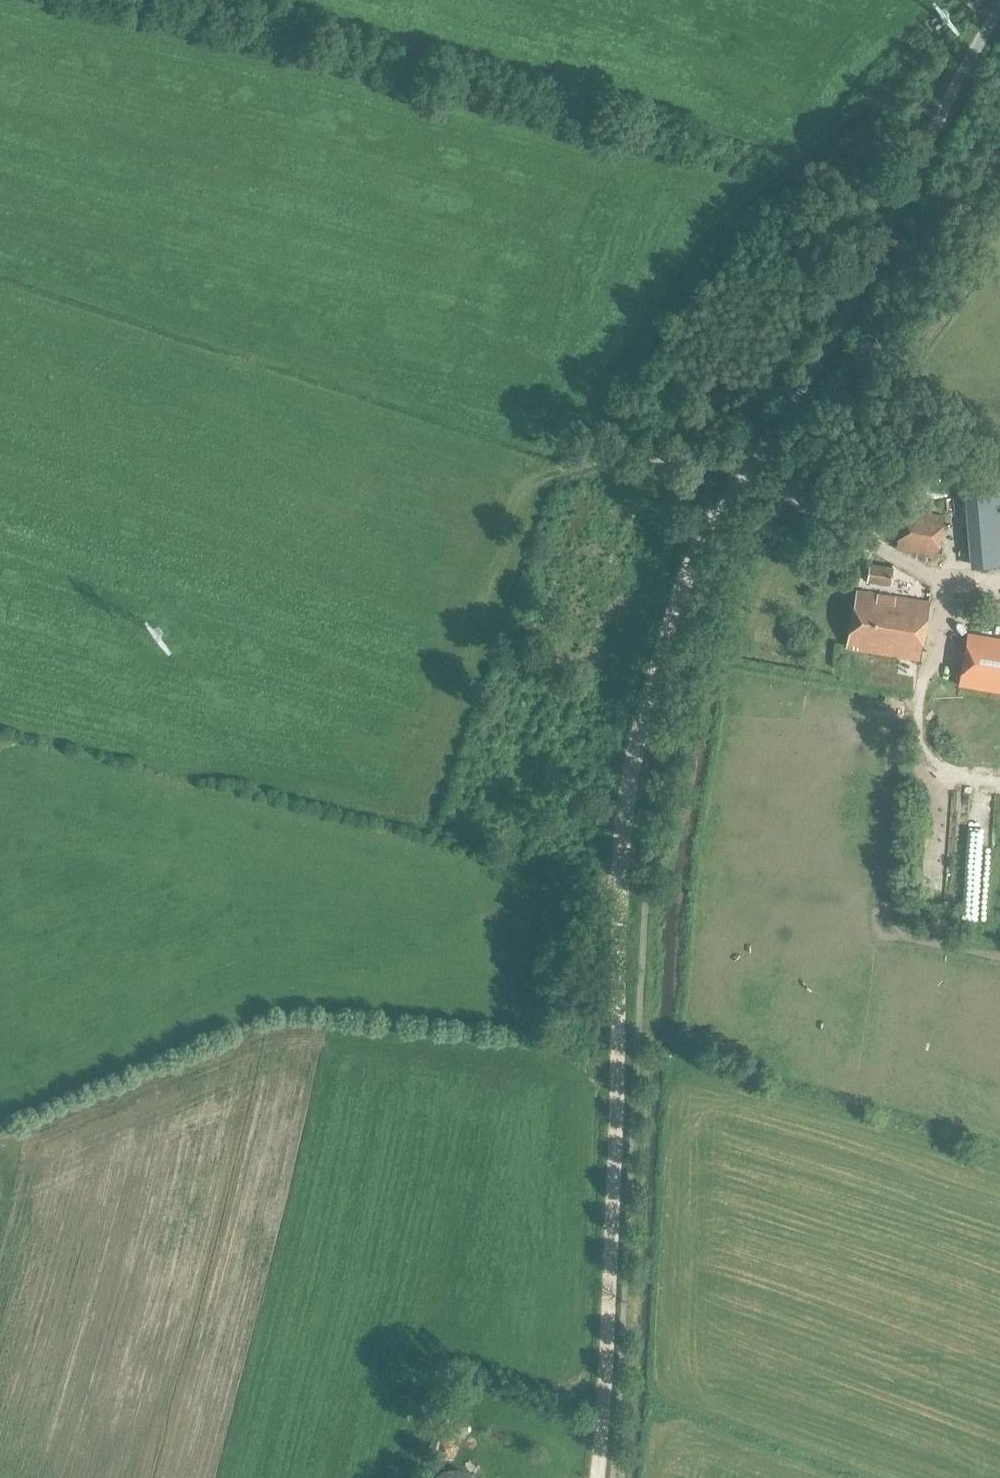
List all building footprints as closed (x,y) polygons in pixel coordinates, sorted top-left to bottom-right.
[(999,564),(999,531),(999,491),(970,492),(972,565),(999,564)] [(905,507),(897,549),(938,557),(945,516),(905,507)] [(870,563),(867,583),(891,587),(894,567),(870,563)] [(848,648),(919,660),(929,603),(858,591),(848,648)] [(967,633),(958,686),(999,694),(999,639),(967,633)] [(979,856),(978,883),(988,883),(989,857),(979,856)] [(437,1477),(473,1477),(459,1470),(444,1472),(437,1477)]
